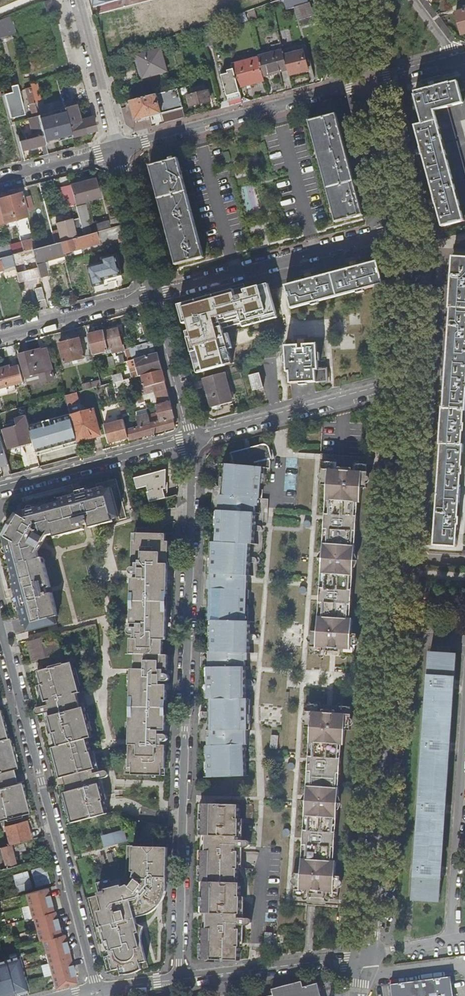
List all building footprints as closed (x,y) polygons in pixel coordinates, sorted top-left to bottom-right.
[(307,0),(284,0),(287,9),(295,7),(299,20),(312,16),(307,0)] [(52,1),(44,3),(48,16),(55,14),(52,1)] [(464,34),(464,10),(456,13),(462,35),(464,34)] [(11,15),(0,19),(0,38),(17,34),(11,15)] [(314,21),(312,16),(299,20),(301,25),(314,21)] [(209,27),(201,28),(206,47),(214,45),(209,27)] [(303,51),(308,70),(309,75),(314,74),(306,47),(304,45),(283,51),(284,56),(303,51)] [(161,50),(137,57),(144,78),(167,72),(161,50)] [(264,76),(288,70),(284,56),(283,51),(283,50),(259,56),(259,57),(264,76)] [(288,70),(289,75),(308,70),(303,51),(284,56),(288,70)] [(239,88),(265,81),(264,76),(259,57),(233,64),(234,69),(235,72),(229,74),(222,76),(229,101),(242,97),(239,88)] [(37,82),(30,84),(35,103),(42,101),(37,82)] [(437,207),(464,199),(464,173),(457,142),(444,146),(443,143),(456,139),(448,108),(464,104),(458,82),(436,88),(435,83),(428,85),(430,90),(416,93),(417,95),(416,96),(423,124),(416,126),(422,149),(417,150),(418,156),(423,155),(435,199),(430,200),(432,206),(437,205),(437,207)] [(12,93),(5,95),(11,118),(24,115),(17,86),(11,87),(12,93)] [(179,89),(130,102),(135,121),(184,109),(179,89)] [(207,91),(188,96),(191,106),(210,101),(207,91)] [(37,112),(35,103),(30,104),(33,117),(38,116),(37,112)] [(65,109),(64,105),(37,112),(38,116),(44,139),(71,132),(65,109)] [(76,106),(65,109),(71,132),(73,138),(86,134),(83,120),(80,121),(76,106)] [(338,114),(325,118),(310,121),(321,164),(336,223),(364,216),(338,114)] [(33,135),(19,138),(22,151),(46,145),(44,139),(38,116),(33,117),(29,118),(33,135)] [(0,121),(0,140),(10,137),(6,120),(0,121)] [(11,159),(18,157),(14,140),(10,141),(11,144),(7,145),(11,159)] [(175,265),(204,258),(178,159),(175,160),(175,158),(170,159),(170,161),(150,167),(175,265)] [(96,178),(71,185),(75,204),(85,202),(101,198),(96,178)] [(75,204),(71,185),(62,187),(66,207),(75,204)] [(21,193),(9,196),(15,220),(27,217),(26,213),(34,211),(30,197),(22,199),(21,193)] [(0,199),(0,210),(4,224),(15,220),(9,196),(0,199)] [(437,207),(442,227),(464,220),(464,199),(437,207)] [(86,204),(76,207),(81,225),(91,223),(86,204)] [(56,224),(61,242),(76,238),(71,219),(56,224)] [(96,232),(111,229),(109,221),(91,225),(81,228),(84,236),(96,232)] [(61,242),(60,242),(63,253),(73,250),(82,248),(99,243),(96,232),(84,236),(76,238),(61,242)] [(32,250),(36,249),(33,239),(21,242),(24,252),(32,250)] [(37,267),(40,277),(47,275),(43,259),(63,253),(60,242),(36,249),(32,250),(35,258),(37,267)] [(12,255),(9,246),(0,248),(0,258),(12,255)] [(82,248),(73,250),(75,257),(84,254),(82,248)] [(99,266),(88,269),(94,288),(105,285),(104,281),(122,276),(114,249),(95,254),(99,266)] [(15,266),(19,283),(40,277),(37,267),(32,269),(31,261),(30,262),(29,260),(35,258),(32,250),(24,252),(12,255),(15,266)] [(15,266),(12,255),(0,258),(0,259),(0,271),(15,266)] [(453,257),(449,308),(450,308),(445,391),(443,408),(440,445),(441,445),(434,546),(456,548),(455,554),(464,555),(464,258),(453,257)] [(305,281),(287,286),(292,308),(384,284),(378,261),(358,267),(357,261),(350,263),(351,269),(313,279),(312,273),(305,275),(305,281)] [(122,276),(104,281),(105,285),(123,280),(122,276)] [(39,302),(46,300),(42,288),(36,290),(39,302)] [(235,351),(241,349),(229,304),(233,303),(234,307),(248,304),(244,292),(220,298),(228,327),(235,351)] [(93,335),(91,325),(85,326),(88,337),(92,353),(111,348),(112,353),(123,350),(122,345),(118,329),(93,335)] [(200,358),(218,354),(214,338),(205,341),(204,335),(194,338),(200,358)] [(87,358),(93,356),(92,353),(88,337),(59,344),(64,364),(87,358)] [(305,383),(308,345),(305,345),(305,339),(298,339),(298,346),(285,346),(287,372),(290,372),(291,384),(305,383)] [(136,359),(155,354),(152,342),(130,348),(133,360),(136,359)] [(317,345),(308,345),(305,383),(327,382),(327,369),(318,369),(317,345)] [(40,349),(19,355),(26,383),(40,379),(41,383),(54,379),(51,370),(52,370),(48,355),(42,357),(41,351),(40,349)] [(143,376),(162,370),(161,364),(158,353),(155,354),(136,359),(138,368),(133,369),(135,378),(143,376)] [(123,356),(114,358),(115,365),(125,362),(123,356)] [(253,390),(263,388),(259,373),(261,373),(257,360),(245,364),(248,376),(250,376),(253,390)] [(146,388),(166,383),(165,378),(162,370),(143,376),(146,388)] [(0,374),(0,389),(24,383),(21,371),(8,375),(7,372),(0,374)] [(115,383),(116,383),(124,380),(123,374),(114,377),(115,383)] [(213,409),(234,403),(226,374),(205,380),(213,409)] [(132,389),(130,379),(124,380),(116,383),(119,393),(132,389)] [(100,382),(83,386),(85,391),(102,386),(100,382)] [(171,402),(166,383),(146,388),(142,389),(144,396),(155,393),(159,406),(156,406),(160,422),(151,425),(154,434),(164,431),(176,428),(173,418),(174,418),(171,403),(171,402)] [(64,391),(65,396),(76,393),(74,388),(64,391)] [(65,396),(68,405),(79,402),(77,393),(76,393),(65,396)] [(141,438),(154,434),(151,425),(147,408),(134,412),(139,428),(141,438)] [(92,410),(71,416),(71,417),(77,442),(99,436),(92,410)] [(28,422),(27,416),(16,419),(20,434),(31,431),(30,428),(28,422)] [(43,425),(30,428),(31,431),(34,441),(36,452),(77,442),(71,417),(57,421),(58,427),(51,429),(49,421),(43,422),(43,425)] [(124,421),(105,426),(109,443),(128,438),(126,431),(124,421)] [(138,439),(141,438),(139,428),(126,431),(128,438),(129,441),(135,439),(138,439)] [(24,444),(34,441),(31,431),(20,434),(15,435),(9,437),(7,437),(10,448),(11,447),(24,444)] [(242,450),(252,447),(251,440),(240,443),(242,450)] [(0,443),(0,468),(9,466),(3,443),(0,443)] [(215,506),(215,512),(256,513),(257,505),(259,505),(260,498),(256,498),(257,483),(261,483),(265,483),(266,475),(267,468),(270,468),(271,465),(271,461),(268,451),(271,450),(270,448),(269,447),(268,445),(267,444),(264,444),(253,447),(252,447),(242,450),(231,453),(235,465),(225,464),(224,477),(219,477),(219,487),(218,495),(213,494),(212,506),(215,506)] [(335,463),(324,462),(323,469),(322,485),(327,486),(317,631),(312,631),(311,647),(312,647),(311,654),(322,655),(322,648),(345,649),(344,656),(348,657),(355,657),(355,650),(356,650),(357,634),(351,634),(353,619),(348,618),(349,605),(351,605),(352,590),(350,589),(351,576),(353,576),(356,545),(353,545),(354,531),(356,532),(357,516),(355,516),(356,502),(361,503),(361,488),(367,488),(368,473),(367,473),(368,465),(357,464),(357,472),(334,470),(335,463)] [(148,493),(150,502),(165,498),(167,470),(168,470),(168,469),(135,478),(138,489),(148,486),(150,492),(148,493)] [(60,499),(61,502),(106,491),(105,488),(60,499)] [(61,502),(53,504),(61,533),(62,536),(85,530),(84,526),(90,525),(91,529),(114,523),(113,520),(120,518),(113,489),(106,491),(61,502)] [(30,535),(37,559),(40,558),(38,552),(38,550),(36,550),(35,547),(36,543),(41,546),(43,541),(39,539),(42,535),(46,534),(47,536),(48,536),(55,535),(61,533),(53,504),(38,508),(39,512),(26,515),(25,512),(24,512),(30,535)] [(39,512),(38,508),(35,509),(34,507),(33,506),(32,506),(30,507),(29,507),(28,508),(28,511),(25,512),(26,515),(39,512)] [(3,536),(5,541),(30,535),(24,512),(17,514),(13,520),(13,521),(15,522),(10,531),(8,529),(3,536)] [(204,560),(201,606),(209,607),(209,620),(208,659),(208,667),(205,667),(205,698),(210,698),(210,712),(211,721),(206,721),(200,721),(201,746),(204,746),(205,777),(233,776),(246,775),(245,744),(244,744),(243,698),(246,698),(246,660),(249,660),(249,653),(250,653),(250,621),(248,621),(242,621),(243,589),(244,589),(244,576),(249,576),(251,544),(254,544),(256,513),(215,512),(213,542),(210,541),(209,560),(204,560)] [(8,528),(8,529),(10,531),(15,522),(13,521),(12,522),(9,521),(7,522),(6,524),(7,526),(7,527),(8,528)] [(38,550),(38,552),(40,550),(48,536),(47,536),(46,534),(42,535),(39,539),(43,541),(41,546),(36,543),(35,547),(36,550),(38,550)] [(134,695),(167,696),(167,691),(164,691),(164,682),(168,682),(170,681),(170,679),(170,677),(169,676),(168,674),(160,674),(160,671),(164,671),(164,666),(168,666),(168,656),(162,656),(163,636),(166,636),(167,618),(164,618),(164,611),(164,597),(164,588),(168,588),(168,571),(165,571),(165,561),(168,561),(169,543),(165,543),(166,535),(136,534),(136,542),(133,542),(132,559),(135,559),(135,565),(136,565),(136,568),(132,568),(131,569),(129,570),(129,572),(129,574),(131,576),(139,576),(138,580),(135,580),(134,585),(132,585),(131,595),(134,595),(138,596),(138,610),(134,610),(131,610),(131,619),(130,620),(134,621),(133,625),(138,625),(137,629),(130,629),(129,629),(127,630),(127,633),(128,635),(129,636),(134,637),(134,640),(133,640),(133,645),(130,645),(130,655),(133,655),(135,655),(134,675),(131,675),(130,692),(130,693),(134,693),(134,695)] [(9,557),(11,565),(37,559),(30,535),(5,541),(5,544),(8,543),(12,556),(9,557)] [(37,559),(11,565),(15,580),(27,624),(28,631),(33,630),(47,626),(57,624),(56,616),(58,615),(53,593),(48,593),(47,588),(51,587),(45,564),(42,565),(40,558),(37,559)] [(27,624),(15,580),(12,581),(23,625),(27,624)] [(36,650),(39,660),(60,655),(55,635),(50,636),(29,642),(31,651),(36,650)] [(456,655),(430,653),(413,899),(439,901),(456,655)] [(69,663),(77,693),(81,692),(73,662),(69,663)] [(36,711),(36,712),(79,701),(77,693),(69,663),(64,665),(63,663),(49,667),(49,669),(37,672),(40,685),(43,685),(44,688),(41,688),(45,702),(47,701),(48,705),(39,708),(37,708),(36,711)] [(129,735),(168,736),(167,735),(166,734),(163,734),(163,726),(166,726),(167,716),(163,716),(159,716),(159,700),(164,700),(167,700),(167,696),(134,695),(133,700),(133,715),(133,722),(130,722),(129,735)] [(37,713),(39,714),(50,712),(51,716),(49,716),(52,730),(55,729),(55,732),(53,733),(57,746),(55,747),(63,777),(64,777),(68,791),(67,791),(75,823),(107,814),(104,800),(101,800),(101,797),(103,797),(99,783),(97,783),(96,780),(108,776),(109,773),(108,771),(106,770),(104,770),(94,773),(93,769),(95,768),(92,755),(89,755),(89,753),(91,752),(88,738),(85,724),(80,708),(79,701),(36,712),(37,713)] [(295,888),(295,896),(305,897),(306,889),(328,891),(328,899),(338,899),(339,892),(341,876),(335,876),(336,861),(332,861),(333,847),(335,847),(336,832),(334,831),(335,818),(337,818),(339,787),(337,787),(338,773),(340,773),(341,758),(339,758),(340,744),(344,745),(345,729),(351,730),(352,714),(351,714),(351,707),(344,706),(341,706),(340,714),(318,712),(318,705),(308,704),(307,711),(306,727),(311,727),(301,873),(296,873),(295,888)] [(85,707),(80,708),(85,724),(88,738),(93,737),(85,707)] [(25,813),(17,783),(16,783),(12,768),(13,768),(5,738),(3,739),(0,727),(0,819),(5,818),(5,820),(20,816),(20,814),(25,813)] [(169,736),(168,736),(129,735),(129,740),(132,740),(132,750),(129,750),(128,768),(132,768),(131,776),(162,776),(162,769),(165,769),(165,751),(162,751),(162,745),(158,745),(158,742),(167,742),(168,741),(169,739),(169,736)] [(5,738),(13,768),(16,767),(8,737),(6,738),(5,738)] [(63,777),(55,747),(52,748),(60,778),(63,777)] [(17,783),(25,813),(28,812),(20,782),(17,783)] [(75,823),(67,791),(64,792),(72,823),(75,823)] [(231,804),(206,803),(206,835),(205,842),(204,881),(207,881),(207,912),(207,920),(206,959),(239,960),(240,945),(237,945),(237,943),(240,943),(240,928),(237,928),(238,924),(248,925),(251,923),(252,920),(251,918),(250,918),(238,917),(238,914),(240,914),(241,899),(239,899),(239,897),(241,897),(242,883),(238,882),(238,868),(236,868),(236,865),(239,865),(239,851),(236,851),(237,847),(248,847),(251,844),(250,842),(249,840),(237,840),(237,835),(240,836),(240,822),(237,822),(237,819),(240,819),(240,804),(231,804)] [(10,845),(31,839),(31,838),(33,838),(31,830),(29,831),(26,821),(5,827),(10,845)] [(101,837),(104,848),(121,844),(121,832),(101,837)] [(16,865),(10,845),(0,847),(0,869),(16,865)] [(144,925),(136,922),(135,917),(137,913),(142,912),(145,914),(146,914),(152,912),(157,909),(159,907),(162,903),(165,898),(166,893),(166,888),(167,853),(168,847),(132,847),(131,871),(133,872),(132,877),(130,880),(128,883),(122,887),(121,884),(105,889),(105,890),(98,892),(102,909),(97,910),(101,925),(104,924),(106,929),(102,930),(107,949),(110,948),(112,953),(109,954),(112,969),(120,967),(122,973),(126,974),(131,973),(137,971),(141,968),(140,962),(146,960),(142,942),(144,925)] [(21,864),(16,865),(0,869),(0,878),(2,878),(8,899),(24,894),(20,881),(25,880),(21,864)] [(56,885),(53,873),(42,875),(43,880),(36,882),(38,890),(40,890),(47,888),(56,885)] [(38,890),(25,894),(31,919),(32,919),(39,942),(42,942),(55,989),(72,985),(76,979),(64,934),(61,935),(54,911),(53,911),(47,888),(40,890),(38,890)] [(28,992),(19,959),(0,964),(0,995),(13,995),(28,992)] [(451,976),(391,984),(392,995),(454,995),(451,976)] [(302,981),(273,989),(274,995),(269,995),(322,995),(319,983),(304,987),(302,981)]
